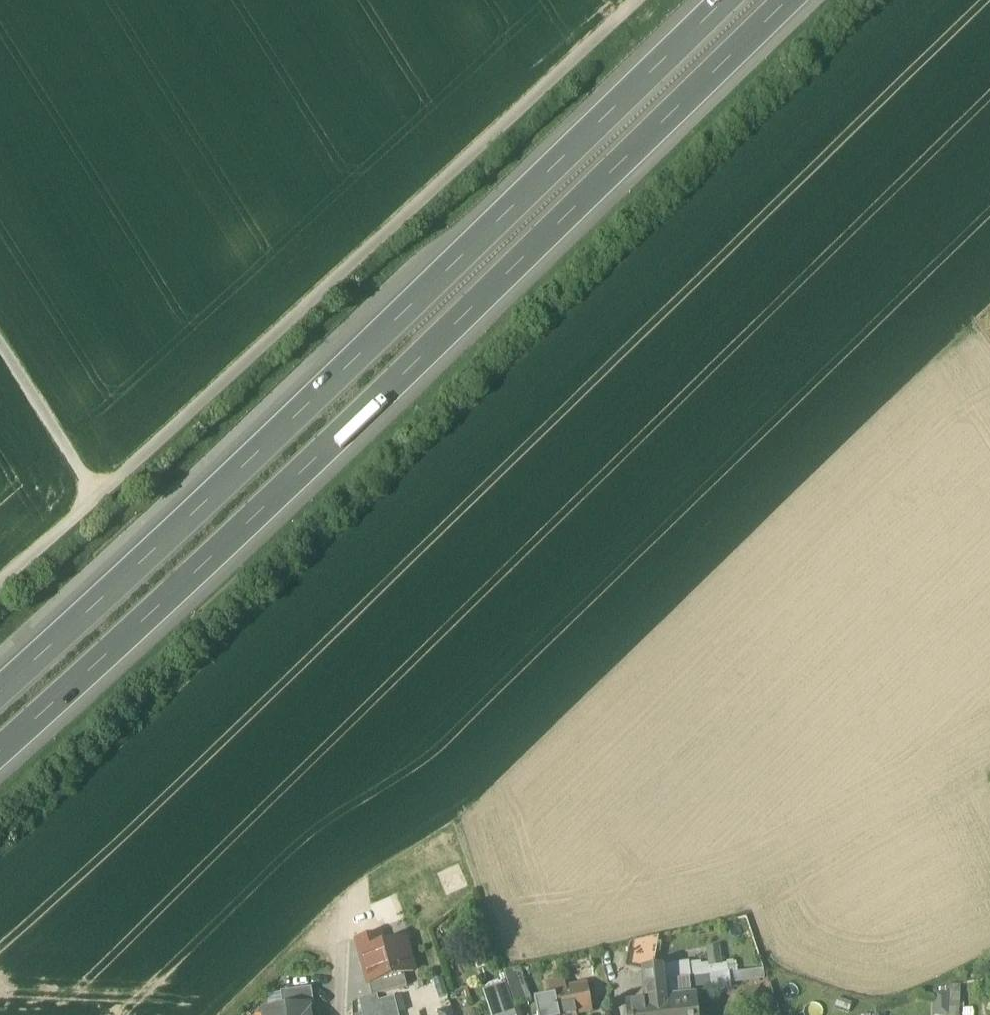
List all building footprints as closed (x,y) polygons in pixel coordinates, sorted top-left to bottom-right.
[(357,942),(360,953),(384,947),(380,935),(357,942)] [(625,970),(644,974),(644,972),(653,971),(659,937),(630,944),(625,970)] [(405,941),(384,947),(360,953),(369,984),(404,975),(413,972),(405,941)] [(689,966),(691,978),(711,976),(728,974),(726,964),(722,965),(719,947),(707,949),(709,963),(708,964),(689,966)] [(664,970),(665,981),(689,979),(691,978),(689,966),(689,963),(664,966),(664,970)] [(507,981),(516,1006),(531,1001),(520,968),(504,971),(507,981)] [(764,969),(730,974),(731,983),(765,979),(764,969)] [(667,1001),(665,981),(664,970),(653,971),(644,972),(644,974),(649,975),(652,1002),(648,1002),(647,1002),(626,1005),(627,1014),(669,1014),(667,1001)] [(732,990),(731,983),(730,974),(728,974),(711,976),(713,990),(713,993),(732,990)] [(369,984),(372,996),(376,995),(377,995),(407,987),(404,975),(369,984)] [(689,979),(691,993),(692,993),(713,990),(711,976),(691,978),(689,979)] [(665,981),(667,1001),(686,999),(692,998),(692,993),(691,993),(689,979),(665,981)] [(983,992),(989,991),(989,979),(981,981),(983,992)] [(549,997),(554,996),(553,990),(565,988),(564,980),(551,983),(546,984),(549,997)] [(507,981),(484,989),(493,1014),(519,1014),(516,1006),(507,981)] [(565,988),(553,990),(554,996),(558,1014),(575,1014),(591,1011),(586,984),(565,988)] [(948,994),(948,1014),(960,1014),(960,986),(948,988),(948,994)] [(281,994),(283,1011),(309,1007),(310,1008),(314,1008),(311,989),(281,993),(281,994)] [(283,1011),(281,994),(267,996),(270,1013),(283,1011)] [(948,994),(934,994),(934,1014),(948,1014),(948,994)] [(362,1014),(363,1014),(396,1006),(394,997),(378,1002),(377,995),(376,995),(372,996),(359,1000),(362,1014)] [(445,996),(426,1001),(429,1013),(449,1008),(445,996)] [(538,1014),(558,1014),(554,996),(549,997),(535,1000),(538,1014)] [(686,999),(667,1001),(669,1014),(688,1014),(686,999)] [(396,1006),(363,1014),(398,1014),(396,1006)]
